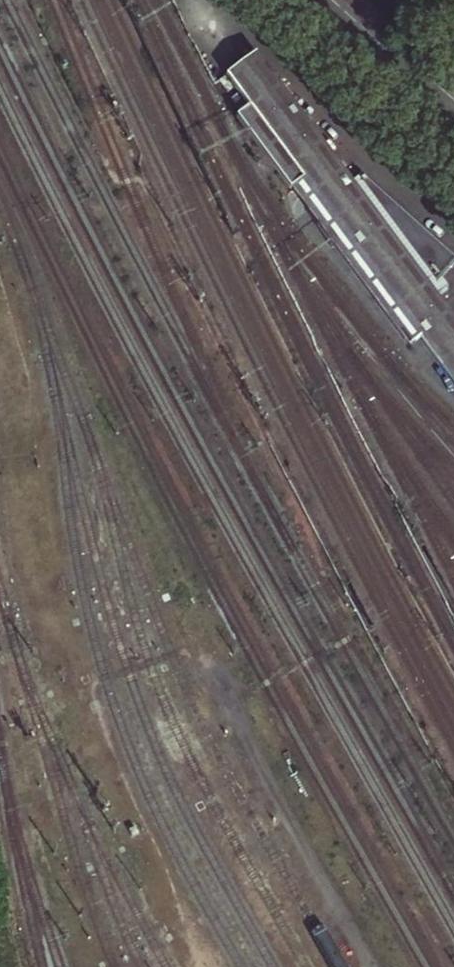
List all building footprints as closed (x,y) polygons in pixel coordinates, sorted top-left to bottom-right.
[(435,296),(447,287),(441,278),(453,263),(453,258),(365,178),(361,181),(358,177),(351,182),(256,53),(226,76),(249,107),(237,116),(408,348),(420,339),(453,386),(453,321),(435,296)]
